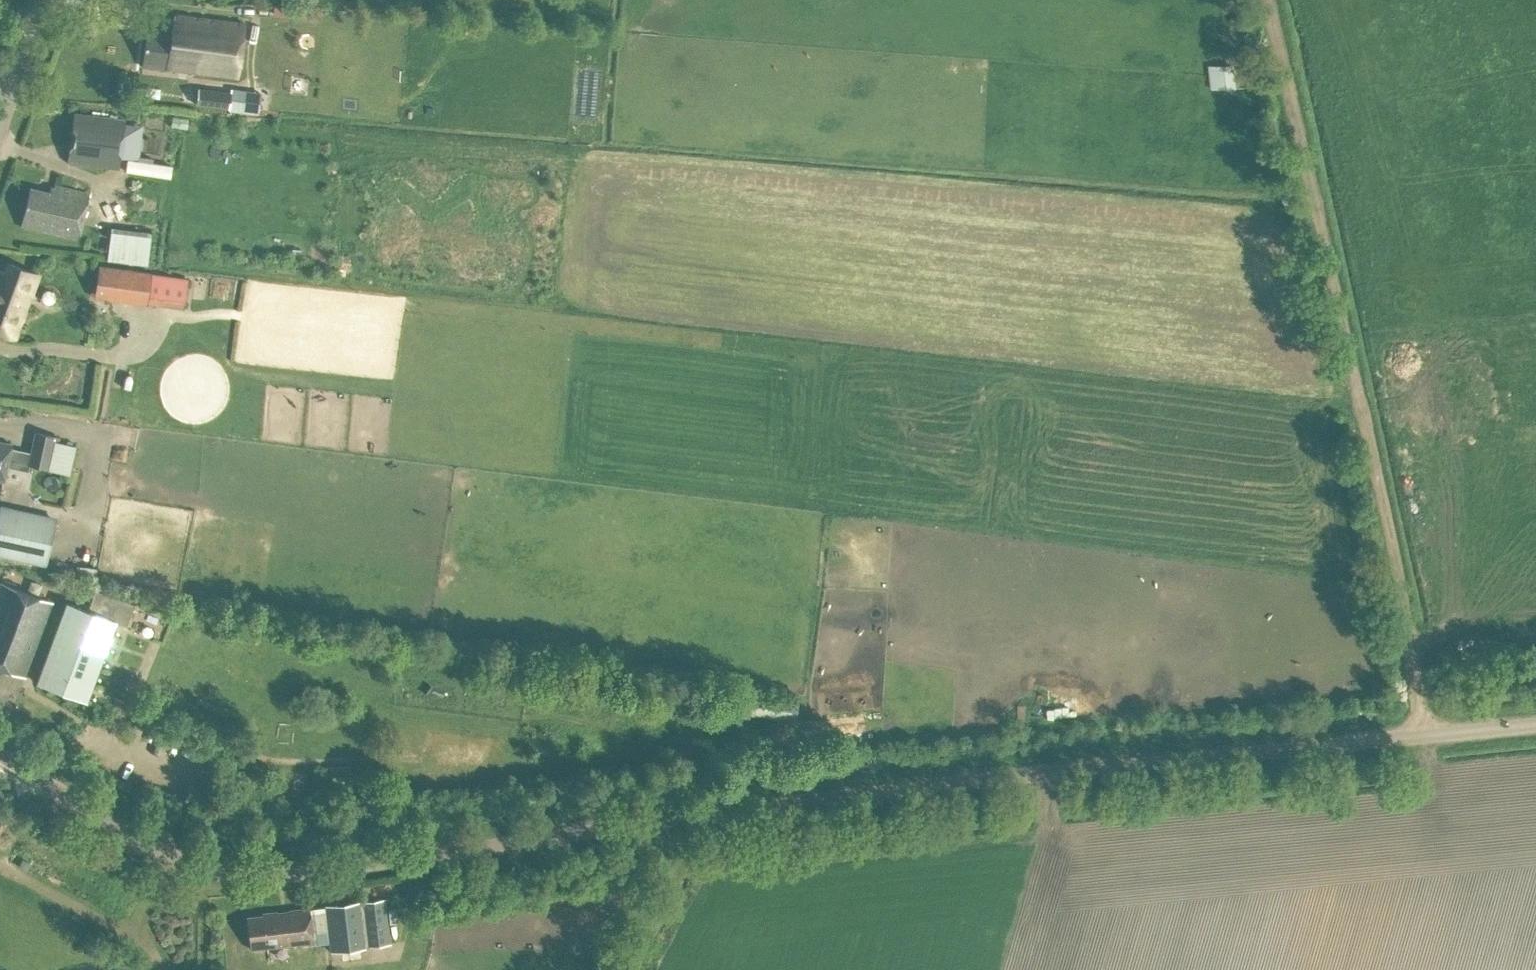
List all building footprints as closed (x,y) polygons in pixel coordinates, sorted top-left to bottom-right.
[(245,22),(176,12),(173,29),(156,27),(155,32),(146,31),(142,63),(238,76),(245,22)] [(1212,61),(1213,85),(1237,84),(1236,61),(1212,61)] [(230,91),(198,86),(195,104),(228,108),(228,109),(257,113),(260,91),(230,87),(230,91)] [(119,166),(120,159),(137,161),(142,124),(125,122),(125,118),(75,111),(69,160),(119,166)] [(52,192),(35,188),(30,186),(20,224),(77,239),(89,194),(54,185),(52,192)] [(151,231),(110,226),(106,259),(147,264),(151,231)] [(7,263),(5,271),(0,269),(0,331),(12,336),(36,274),(7,263)] [(98,264),(92,295),(183,308),(187,278),(149,273),(149,270),(98,264)] [(57,440),(58,437),(35,431),(30,451),(11,447),(12,444),(0,441),(0,479),(3,480),(8,458),(69,472),(75,445),(57,440)] [(44,565),(55,518),(0,506),(0,555),(44,565)] [(1,581),(0,584),(0,667),(24,676),(53,600),(1,581)] [(95,590),(88,609),(65,600),(35,681),(86,700),(116,620),(127,624),(134,604),(95,590)] [(385,897),(324,904),(329,951),(340,950),(341,962),(363,959),(361,947),(367,947),(391,944),(389,925),(385,897)] [(312,943),(308,908),(287,910),(287,914),(276,915),(275,912),(261,914),(261,917),(247,919),(250,950),(312,943)]
